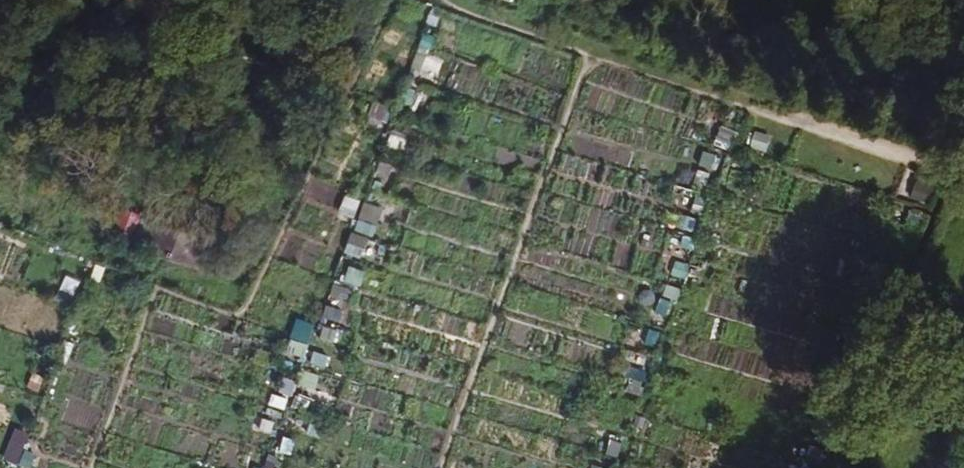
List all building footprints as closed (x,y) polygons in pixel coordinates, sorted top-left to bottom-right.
[(439,73),(444,57),(424,52),(419,68),(439,73)] [(715,144),(731,149),(737,131),(721,126),(715,144)] [(706,187),(718,156),(707,151),(695,182),(706,187)] [(916,179),(913,199),(932,202),(936,182),(916,179)] [(339,213),(355,219),(362,199),(346,194),(339,213)] [(348,252),(367,258),(383,207),(364,201),(348,252)] [(667,214),(665,226),(696,231),(698,218),(667,214)] [(231,234),(188,220),(175,251),(216,264),(231,234)] [(362,287),(367,269),(350,264),(345,282),(362,287)] [(335,284),(330,304),(346,308),(352,288),(335,284)] [(656,315),(668,319),(678,288),(667,284),(656,315)] [(307,358),(315,323),(297,319),(289,354),(307,358)] [(20,467),(31,433),(15,428),(4,462),(20,467)]
